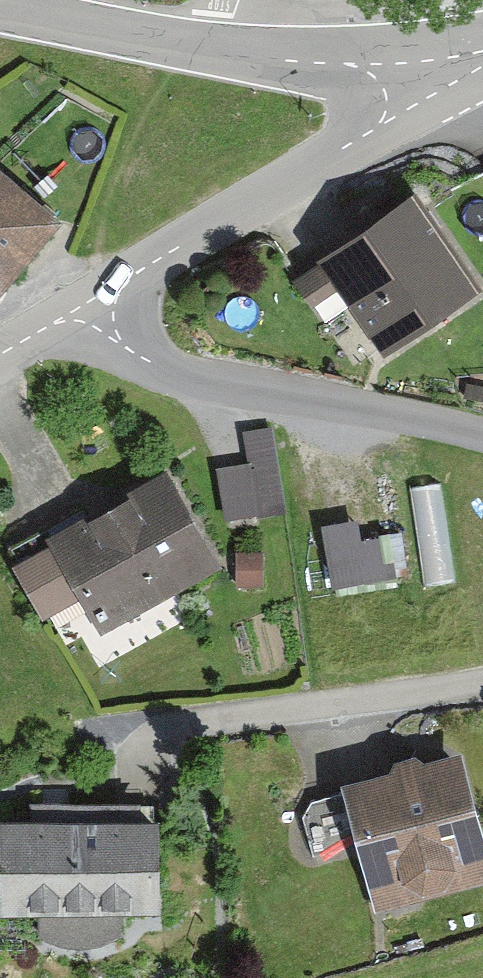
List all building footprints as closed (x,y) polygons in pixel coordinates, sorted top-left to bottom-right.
[(0,182),(0,290),(53,225),(0,182)] [(412,197),(316,258),(384,364),(480,302),(412,197)] [(248,409),(254,439),(223,444),(234,500),(295,489),(279,403),(248,409)] [(174,474),(13,560),(45,620),(81,601),(98,633),(224,566),(174,474)] [(357,522),(324,523),(326,587),(389,584),(389,573),(380,574),(379,550),(358,551),(357,522)] [(346,790),(381,919),(482,891),(482,832),(463,758),(346,790)] [(0,832),(0,920),(164,916),(162,828),(0,832)]
